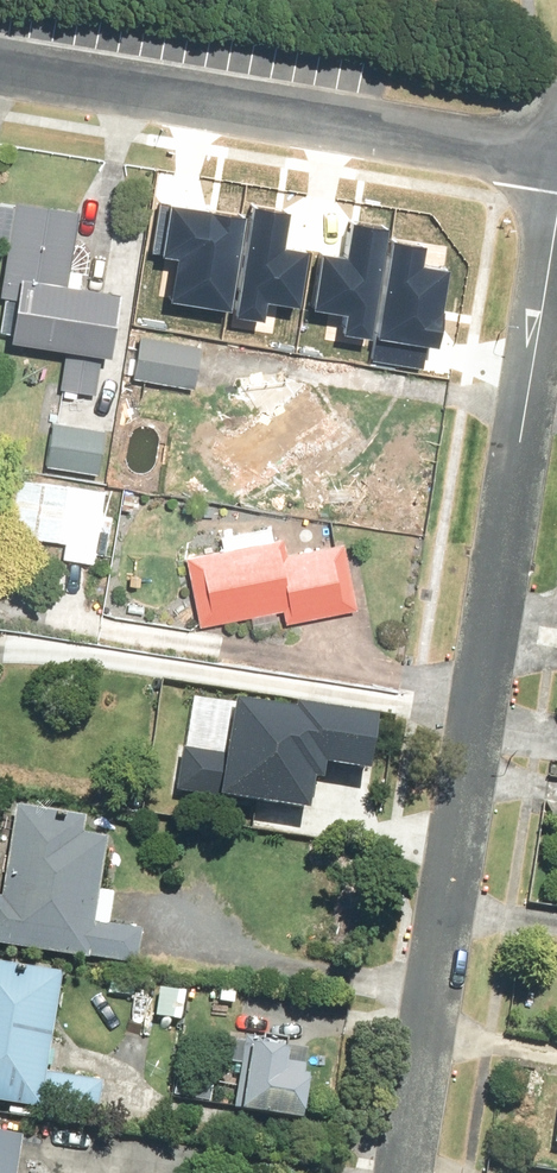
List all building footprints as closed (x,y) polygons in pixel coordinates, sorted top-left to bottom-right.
[(59,348),(53,393),(90,398),(104,284),(60,279),(68,210),(0,201),(0,340),(59,348)] [(168,218),(153,307),(227,320),(241,231),(168,218)] [(251,224),(233,329),(265,334),(269,310),(293,314),(302,263),(274,259),(280,229),(251,224)] [(337,338),(370,344),(387,239),(358,234),(353,264),(326,259),(318,310),(342,314),(337,338)] [(399,247),(385,340),(433,347),(443,279),(425,276),(429,251),(399,247)] [(132,373),(117,456),(168,465),(172,445),(200,450),(216,363),(174,355),(169,380),(132,373)] [(237,383),(222,465),(272,474),(276,454),(305,459),(321,372),(278,364),(274,389),(237,383)] [(101,429),(45,423),(40,469),(97,474),(101,429)] [(14,479),(8,538),(61,544),(59,559),(95,563),(104,489),(14,479)] [(212,550),(178,558),(192,624),(243,613),(248,633),(351,612),(336,539),(277,551),(274,535),(268,537),(266,527),(210,539),(212,550)] [(179,747),(172,787),(304,808),(308,780),(315,781),(317,766),(365,774),(375,714),(293,701),(291,711),(193,695),(184,748),(179,747)] [(84,960),(84,958),(132,965),(138,930),(104,925),(109,894),(95,892),(103,837),(78,833),(80,817),(10,806),(0,869),(0,947),(84,960)] [(0,964),(0,1104),(35,1109),(35,1107),(94,1116),(99,1082),(42,1073),(58,973),(0,964)] [(230,1110),(293,1122),(303,1066),(278,1062),(280,1051),(253,1046),(254,1040),(243,1038),(230,1110)] [(17,1136),(0,1133),(0,1172),(11,1172),(17,1136)]
